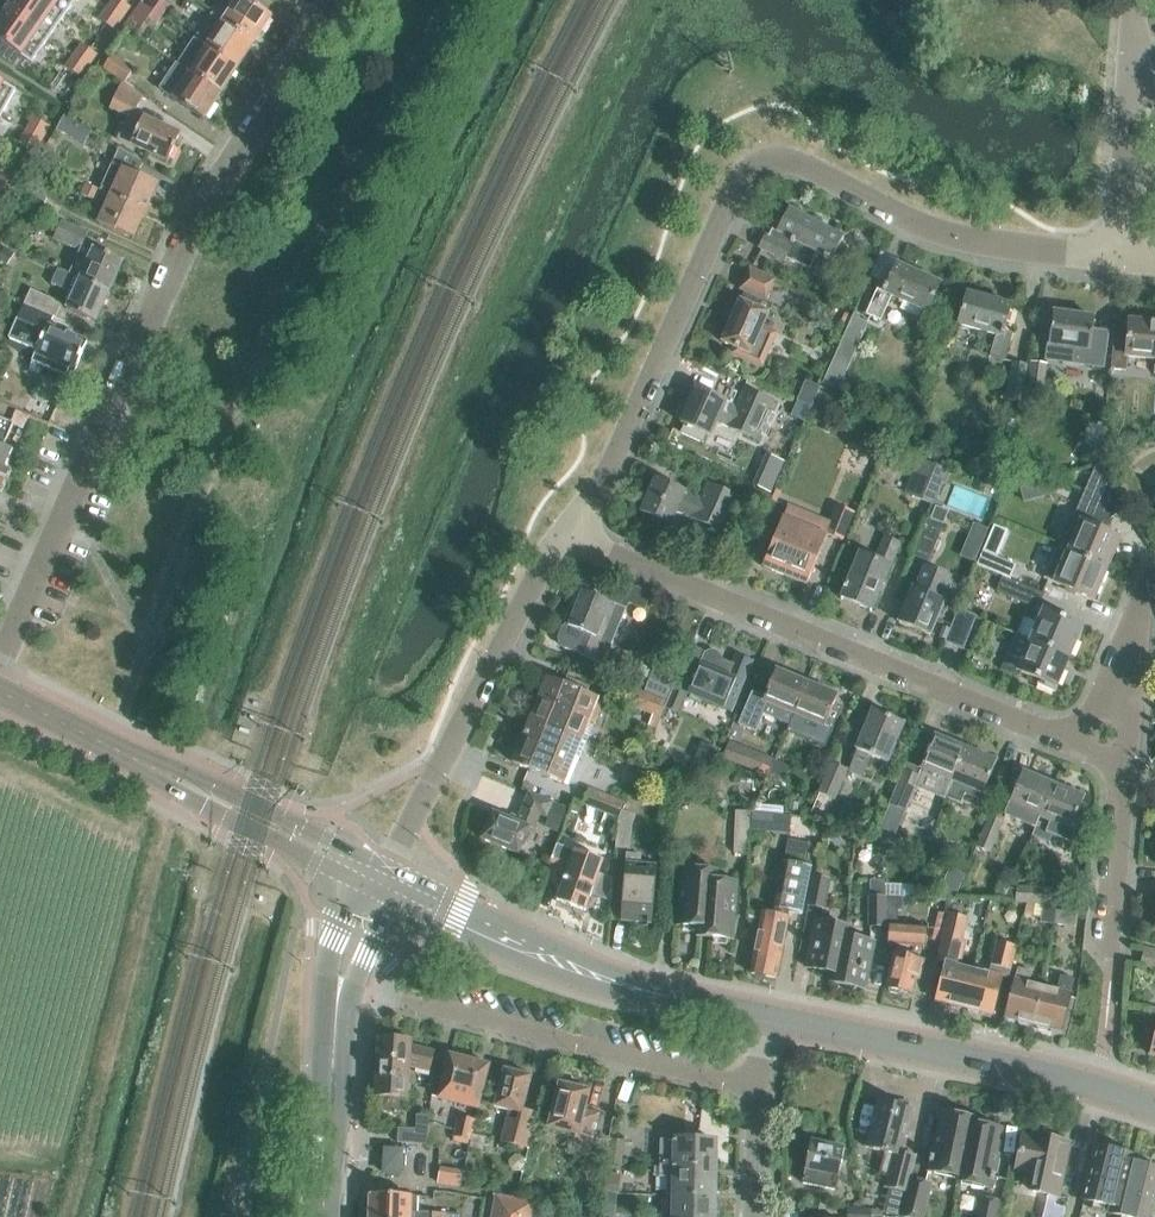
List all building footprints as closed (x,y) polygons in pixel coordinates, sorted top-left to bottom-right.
[(6,11),(37,32),(47,39),(64,16),(53,8),(41,0),(14,0),(6,11)] [(53,8),(64,16),(75,0),(41,0),(53,8)] [(108,8),(123,18),(132,6),(123,0),(113,0),(108,8)] [(161,17),(170,5),(163,0),(151,0),(146,7),(161,17)] [(223,23),(252,42),(269,16),(245,0),(227,0),(216,16),(224,21),(223,23)] [(161,17),(146,7),(138,18),(153,28),(161,17)] [(116,29),(123,18),(108,8),(100,18),(116,29)] [(0,19),(0,58),(12,67),(20,55),(31,63),(47,39),(37,32),(6,11),(0,19)] [(235,68),(252,42),(223,23),(216,33),(205,26),(195,41),(206,48),(235,68)] [(90,66),(97,56),(98,55),(81,43),(73,54),(90,66)] [(218,93),(235,68),(206,48),(189,74),(218,93)] [(81,78),(90,66),(73,54),(64,66),(81,78)] [(124,83),(134,68),(112,54),(103,69),(124,83)] [(218,93),(189,74),(178,66),(160,92),(201,119),(218,93)] [(1,116),(16,89),(0,80),(0,116),(1,116)] [(122,82),(109,108),(128,117),(118,139),(130,145),(167,162),(180,135),(135,114),(143,96),(122,82)] [(50,127),(32,117),(25,130),(43,140),(50,127)] [(37,151),(43,140),(25,130),(19,141),(37,151)] [(62,173),(85,184),(100,191),(109,195),(110,194),(145,211),(158,184),(136,174),(143,162),(117,147),(103,180),(90,174),(77,168),(75,173),(65,167),(62,173)] [(22,177),(4,167),(0,175),(0,181),(15,190),(22,177)] [(15,190),(0,181),(0,198),(8,202),(15,190)] [(100,191),(85,184),(80,194),(96,201),(100,191)] [(42,209),(47,197),(24,186),(18,199),(42,209)] [(110,194),(109,195),(97,222),(132,239),(145,211),(110,194)] [(759,247),(761,248),(753,265),(760,269),(769,252),(785,261),(787,257),(808,269),(817,253),(832,261),(844,239),(788,210),(776,232),(779,234),(776,240),(765,235),(759,247)] [(88,233),(60,220),(51,239),(79,252),(70,273),(71,273),(70,274),(77,277),(77,279),(108,293),(122,263),(90,248),(83,245),(88,233)] [(7,264),(14,254),(4,248),(0,254),(0,259),(7,264)] [(94,324),(108,293),(77,279),(77,277),(70,274),(71,273),(70,273),(59,268),(54,279),(65,284),(63,289),(71,292),(63,309),(94,324)] [(733,352),(757,363),(762,361),(772,337),(770,332),(761,327),(767,312),(769,313),(773,304),(766,301),(776,280),(749,268),(739,289),(745,292),(742,300),(740,300),(722,341),(736,347),(733,352)] [(938,286),(895,268),(887,286),(880,283),(866,314),(880,320),(890,297),(926,312),(938,286)] [(24,302),(22,305),(40,312),(41,309),(56,316),(62,303),(31,289),(25,302),(24,302)] [(993,335),(987,356),(1001,361),(1009,334),(1001,332),(1009,306),(967,293),(957,324),(993,335)] [(33,354),(26,370),(66,388),(86,344),(36,322),(40,312),(22,305),(6,342),(33,354)] [(847,326),(852,317),(844,313),(840,323),(847,326)] [(1052,313),(1049,346),(1047,362),(1107,369),(1110,335),(1093,333),(1095,318),(1052,313)] [(835,390),(838,391),(868,324),(852,316),(822,384),(835,390)] [(1110,369),(1125,370),(1126,359),(1126,356),(1154,359),(1154,323),(1130,320),(1129,335),(1113,333),(1110,369)] [(1015,402),(1024,365),(1011,362),(1002,399),(1015,402)] [(1040,405),(1046,365),(1031,363),(1025,403),(1040,405)] [(814,401),(822,381),(808,375),(800,395),(814,401)] [(809,414),(822,419),(835,390),(822,384),(809,414)] [(685,424),(680,434),(703,444),(707,434),(711,436),(719,419),(733,425),(731,429),(758,441),(775,403),(743,388),(735,406),(726,402),(727,401),(696,387),(680,422),(685,424)] [(804,421),(806,416),(810,407),(797,401),(791,415),(804,421)] [(1011,436),(1017,422),(997,414),(993,426),(1000,428),(999,431),(1011,436)] [(0,419),(0,492),(9,473),(3,470),(12,452),(3,448),(13,425),(0,419)] [(1001,456),(1007,440),(991,434),(985,451),(1001,456)] [(1098,442),(1084,440),(1083,461),(1096,462),(1098,442)] [(766,454),(752,485),(770,494),(784,463),(766,454)] [(904,494),(933,506),(948,470),(919,458),(904,494)] [(1111,475),(1121,469),(1115,459),(1105,465),(1111,475)] [(1076,537),(1070,551),(1109,567),(1122,537),(1108,531),(1112,521),(1111,518),(1127,508),(1101,466),(1098,466),(1068,534),(1076,537)] [(656,477),(640,512),(671,526),(678,510),(692,516),(691,518),(725,533),(741,497),(707,482),(700,499),(685,492),(686,490),(656,477)] [(1040,482),(1044,495),(1056,491),(1053,479),(1040,482)] [(750,497),(764,503),(768,494),(755,487),(750,497)] [(762,567),(807,585),(821,552),(820,552),(826,536),(825,535),(826,533),(843,540),(854,511),(837,504),(829,522),(788,506),(782,519),(776,534),(762,567)] [(935,505),(929,519),(943,524),(949,511),(935,505)] [(927,560),(930,552),(941,525),(927,519),(912,554),(927,560)] [(839,598),(869,611),(893,556),(893,555),(898,542),(884,536),(874,558),(860,552),(839,598)] [(976,565),(1003,577),(1031,587),(1037,574),(1016,566),(1016,565),(993,555),(998,544),(985,538),(980,550),(983,552),(976,565)] [(1055,563),(1048,579),(1095,599),(1109,567),(1070,551),(1063,566),(1055,563)] [(897,622),(928,635),(951,577),(924,566),(915,588),(912,587),(897,622)] [(1045,593),(1031,587),(1003,577),(996,592),(1038,610),(1044,594),(1045,593)] [(582,591),(569,625),(567,624),(563,627),(559,637),(559,643),(563,647),(565,647),(564,648),(605,664),(627,609),(582,591)] [(960,609),(946,641),(963,649),(977,616),(960,609)] [(1070,657),(1083,626),(1044,609),(1038,623),(1024,617),(1017,634),(1070,657)] [(1054,691),(1070,657),(1017,634),(1002,670),(1020,677),(1022,672),(1039,679),(1037,684),(1054,691)] [(681,668),(665,708),(679,713),(687,693),(725,708),(729,697),(736,700),(752,659),(738,653),(734,664),(723,659),(722,655),(719,651),(714,649),(709,650),(705,652),(700,663),(700,662),(695,674),(681,668)] [(666,700),(676,676),(654,667),(644,691),(666,700)] [(752,692),(739,723),(756,730),(763,713),(788,724),(793,713),(806,682),(775,669),(763,697),(752,692)] [(546,677),(529,719),(579,739),(588,719),(594,722),(603,701),(546,677)] [(806,682),(793,713),(824,726),(837,695),(806,682)] [(624,704),(659,718),(666,701),(631,687),(624,704)] [(863,777),(867,766),(872,756),(886,762),(903,722),(872,709),(855,750),(857,750),(853,760),(848,771),(863,777)] [(579,739),(529,719),(512,761),(547,776),(559,781),(568,785),(586,742),(579,739)] [(917,787),(944,798),(945,797),(965,748),(934,735),(920,769),(906,763),(879,828),(881,840),(894,839),(905,811),(906,812),(917,787)] [(737,762),(742,749),(729,744),(724,757),(737,762)] [(945,797),(960,804),(964,794),(979,800),(996,761),(965,748),(945,797)] [(768,774),(773,761),(762,756),(757,770),(768,774)] [(790,767),(773,761),(768,774),(785,780),(790,767)] [(835,800),(847,769),(830,762),(818,793),(835,800)] [(1054,785),(1023,771),(1003,816),(1004,816),(1004,817),(1015,822),(1020,811),(1024,813),(1023,816),(1036,822),(1037,819),(1039,819),(1054,785)] [(1071,829),(1084,798),(1054,785),(1039,819),(1035,829),(1071,844),(1077,831),(1071,829)] [(617,818),(621,809),(623,802),(588,788),(582,804),(617,819),(617,818)] [(554,802),(528,792),(516,822),(494,812),(483,838),(518,853),(529,828),(534,830),(540,815),(547,818),(554,802)] [(798,807),(798,813),(811,815),(812,808),(798,807)] [(633,814),(621,809),(617,818),(614,850),(627,851),(629,821),(633,814)] [(748,854),(750,812),(735,811),(734,853),(748,854)] [(751,829),(770,831),(772,814),(753,812),(751,829)] [(991,852),(1003,822),(989,815),(976,846),(991,852)] [(557,843),(551,858),(569,865),(567,870),(556,900),(585,910),(591,894),(607,900),(612,888),(595,882),(604,860),(581,852),(557,843)] [(783,861),(775,908),(789,911),(802,913),(810,866),(814,847),(788,843),(785,861),(783,861)] [(626,853),(621,921),(651,923),(656,866),(641,865),(641,855),(626,853)] [(682,868),(678,925),(698,927),(698,937),(705,937),(733,939),(738,882),(718,880),(718,871),(710,870),(682,868)] [(936,900),(939,900),(944,901),(954,901),(965,875),(949,868),(936,900)] [(823,907),(829,880),(814,876),(808,903),(823,907)] [(873,879),(871,891),(893,895),(895,883),(873,879)] [(1016,903),(1026,903),(1054,905),(1055,888),(1016,886),(1016,889),(1008,889),(1002,903),(1016,903)] [(886,922),(888,897),(886,896),(868,896),(868,927),(886,928),(886,922)] [(903,898),(888,897),(886,922),(896,923),(897,906),(902,907),(903,898)] [(1055,925),(1055,924),(1057,909),(1056,909),(1054,905),(1026,903),(1025,910),(1023,922),(1031,922),(1033,911),(1041,911),(1040,923),(1055,925)] [(748,911),(748,930),(759,930),(750,973),(776,978),(788,917),(789,911),(775,908),(774,914),(763,911),(762,914),(748,911)] [(1057,909),(1055,924),(1074,927),(1076,911),(1057,909)] [(936,1000),(964,1008),(974,968),(956,964),(968,918),(950,913),(949,917),(942,944),(942,945),(949,947),(936,1000)] [(949,917),(937,916),(931,941),(942,944),(949,917)] [(836,973),(846,926),(816,919),(806,967),(836,973)] [(925,946),(927,928),(891,925),(889,943),(925,946)] [(863,988),(874,940),(846,934),(848,926),(846,926),(836,973),(836,974),(835,981),(863,988)] [(992,1015),(1002,976),(1008,978),(1016,945),(996,940),(988,972),(974,968),(964,1008),(992,1015)] [(896,952),(886,987),(912,994),(916,978),(919,978),(924,959),(919,958),(921,953),(907,949),(905,954),(896,952)] [(1005,1017),(1033,1024),(1043,986),(1029,982),(1032,972),(1017,968),(1015,979),(1005,1017)] [(1057,989),(1043,986),(1033,1024),(1061,1032),(1074,979),(1060,976),(1057,989)] [(1144,1031),(1154,1034),(1150,1054),(1154,1055),(1154,1008),(1150,1007),(1144,1031)] [(382,1107),(398,1108),(398,1098),(406,1098),(408,1066),(429,1072),(435,1051),(410,1044),(410,1040),(379,1038),(376,1097),(383,1097),(382,1107)] [(438,1098),(477,1108),(489,1064),(449,1054),(438,1098)] [(505,1068),(494,1107),(508,1111),(500,1142),(528,1149),(537,1113),(523,1109),(532,1076),(505,1068)] [(560,1084),(548,1127),(577,1135),(576,1142),(575,1146),(591,1150),(599,1120),(584,1116),(590,1092),(560,1084)] [(918,1158),(904,1155),(908,1141),(904,1140),(913,1107),(903,1104),(902,1107),(881,1102),(869,1150),(887,1155),(882,1175),(890,1178),(888,1189),(909,1194),(913,1179),(918,1158)] [(931,1163),(929,1170),(961,1177),(973,1123),(974,1118),(945,1112),(938,1147),(934,1146),(932,1157),(931,1157),(930,1163),(931,1163)] [(397,1143),(426,1145),(430,1115),(416,1115),(416,1129),(398,1128),(397,1143)] [(470,1141),(476,1120),(459,1115),(453,1136),(470,1141)] [(960,1182),(992,1188),(994,1181),(995,1181),(996,1174),(998,1163),(996,1163),(1003,1129),(973,1123),(961,1177),(960,1182)] [(1025,1136),(1017,1170),(1036,1174),(1032,1191),(1047,1194),(1049,1195),(1057,1197),(1058,1197),(1070,1144),(1032,1135),(1032,1138),(1025,1136)] [(660,1165),(715,1166),(716,1141),(661,1140),(660,1165)] [(845,1150),(811,1142),(810,1151),(806,1150),(804,1161),(807,1162),(805,1170),(806,1170),(803,1183),(835,1191),(838,1177),(839,1177),(845,1150)] [(1084,1201),(1110,1208),(1108,1216),(1110,1216),(1147,1216),(1154,1185),(1154,1168),(1134,1163),(1136,1156),(1097,1147),(1084,1201)] [(588,1159),(590,1150),(583,1148),(580,1157),(588,1159)] [(622,1165),(622,1150),(607,1149),(606,1165),(622,1165)] [(401,1175),(402,1153),(385,1151),(384,1174),(401,1175)] [(692,1194),(692,1199),(715,1200),(715,1166),(660,1165),(660,1178),(667,1178),(666,1193),(692,1194)] [(463,1184),(464,1170),(441,1168),(440,1182),(463,1184)] [(605,1176),(604,1176),(603,1193),(604,1193),(604,1195),(617,1195),(617,1194),(615,1194),(617,1179),(605,1178),(605,1176)] [(909,1194),(903,1216),(924,1216),(933,1184),(913,1179),(909,1194)] [(787,1194),(786,1200),(790,1204),(795,1204),(799,1201),(800,1196),(797,1192),(791,1191),(787,1194)] [(715,1200),(692,1199),(692,1194),(666,1193),(666,1215),(659,1214),(659,1216),(714,1216),(715,1200)] [(457,1215),(446,1214),(427,1213),(427,1216),(417,1216),(417,1213),(411,1212),(411,1196),(370,1194),(369,1216),(456,1216),(457,1215)] [(534,1202),(495,1195),(491,1216),(532,1216),(534,1202)] [(617,1195),(604,1195),(602,1215),(615,1216),(617,1195)] [(1002,1203),(1002,1202),(979,1197),(975,1216),(999,1216),(1002,1203)] [(871,1208),(847,1208),(847,1216),(871,1216),(871,1208)]
